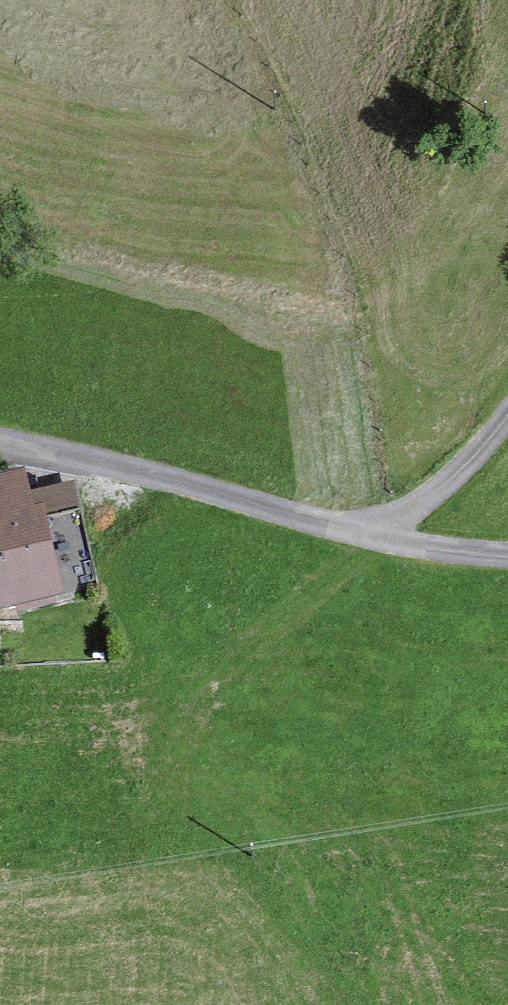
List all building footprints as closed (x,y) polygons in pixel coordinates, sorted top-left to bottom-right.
[(16,594),(5,540),(20,537),(12,496),(0,498),(0,597),(16,594)]
